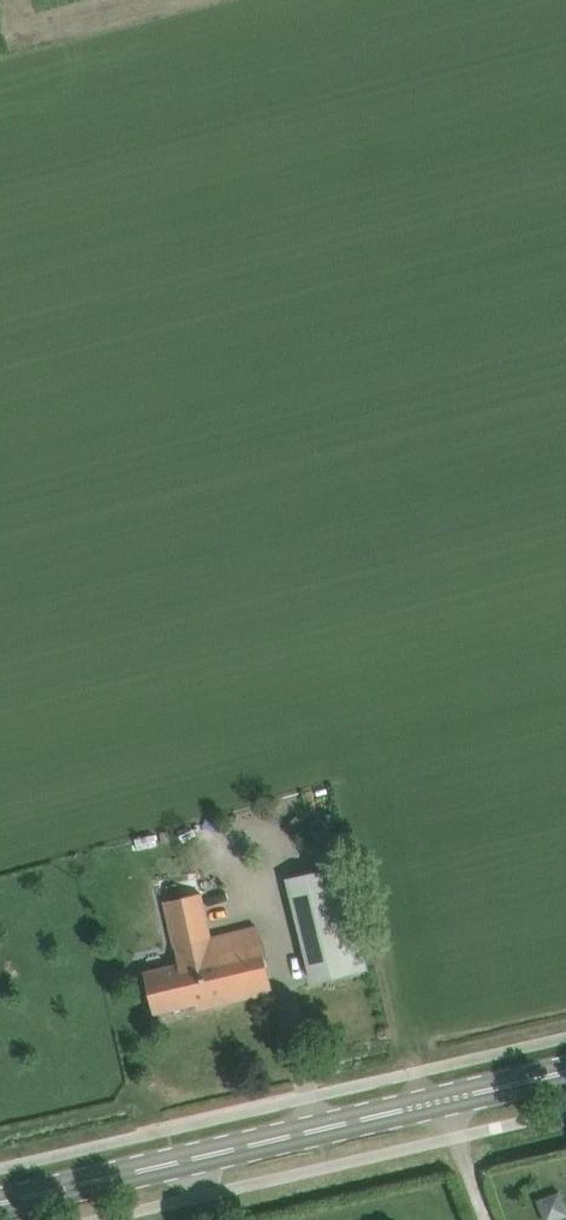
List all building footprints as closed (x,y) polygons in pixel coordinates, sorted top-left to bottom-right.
[(366,968),(341,865),(290,878),(302,930),(314,927),(326,978),(366,968)] [(144,972),(148,989),(153,1012),(196,1002),(198,1009),(272,991),(257,926),(211,937),(201,893),(164,901),(179,964),(144,972)] [(565,1214),(565,1212),(558,1189),(533,1198),(541,1219),(551,1219),(565,1214)]
